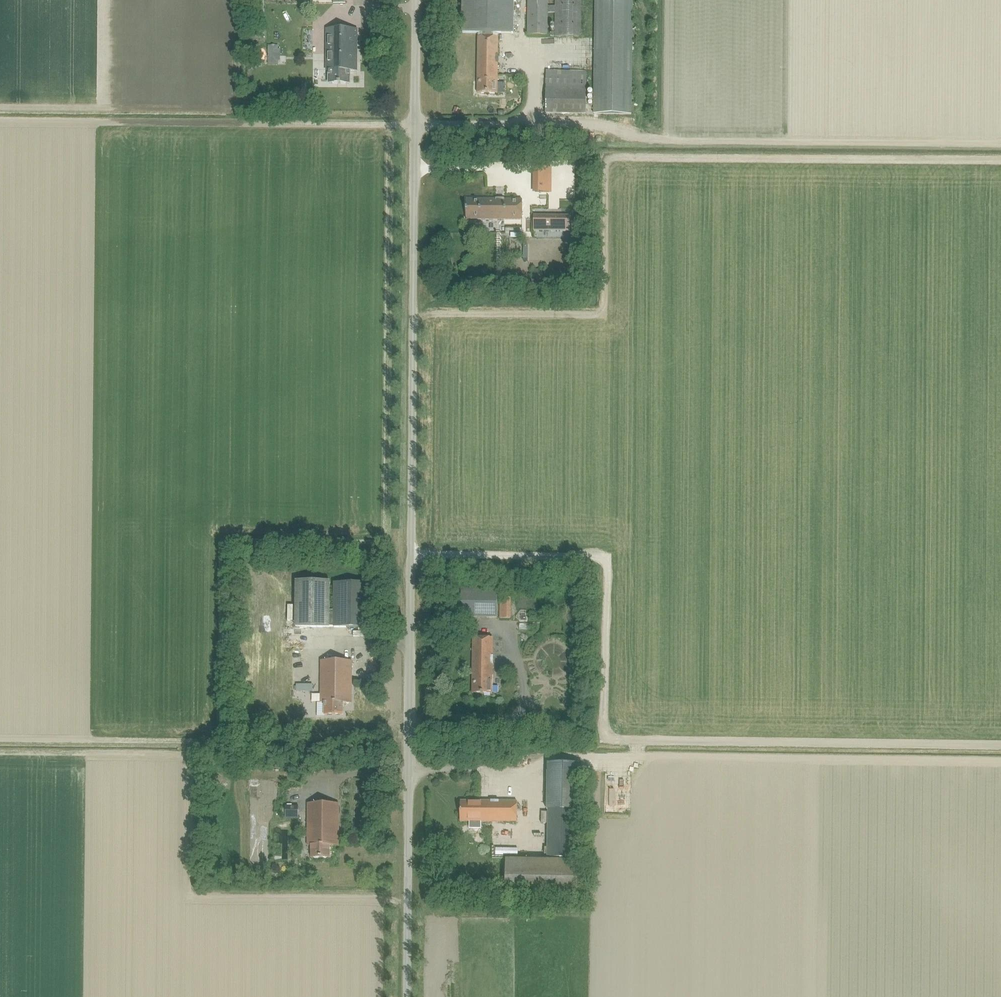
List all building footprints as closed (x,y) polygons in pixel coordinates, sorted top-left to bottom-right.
[(515,0),(462,0),(462,33),(478,34),(478,93),(498,93),(498,34),(514,34),(515,0)] [(581,0),(555,0),(555,6),(548,6),(548,0),(528,0),(527,35),(548,35),(548,13),(555,13),(555,36),(581,37),(581,0)] [(593,115),(631,115),(632,0),(595,0),(593,115)] [(357,71),(357,29),(327,29),(327,70),(330,70),(330,82),(349,83),(349,71),(357,71)] [(586,114),(587,71),(546,71),(545,114),(586,114)] [(539,178),(539,191),(560,190),(560,177),(539,178)] [(522,220),(522,200),(466,200),(466,220),(522,220)] [(561,217),(534,217),(534,230),(561,230),(561,217)] [(518,247),(528,247),(528,237),(491,236),(491,251),(518,251),(518,247)] [(297,582),(296,627),(371,628),(371,583),(334,583),(334,614),(330,614),(330,583),(297,582)] [(498,619),(498,589),(461,589),(461,618),(498,619)] [(511,619),(511,598),(500,598),(500,619),(511,619)] [(493,694),(493,638),(473,638),(473,694),(493,694)] [(321,661),(321,662),(322,662),(321,702),(321,703),(325,703),(325,715),(344,715),(344,703),(352,703),(351,703),(352,662),(321,661)] [(548,809),(548,858),(576,858),(577,809),(579,809),(579,764),(547,764),(547,809),(548,809)] [(461,801),(461,821),(517,822),(517,802),(461,801)] [(338,845),(338,804),(339,804),(308,803),(308,804),(308,845),(311,845),(311,857),(330,857),(330,845),(338,845)] [(286,806),(286,818),(298,818),(298,806),(286,806)] [(493,828),(494,842),(508,842),(507,827),(493,828)] [(508,859),(507,897),(576,898),(576,860),(508,859)]
